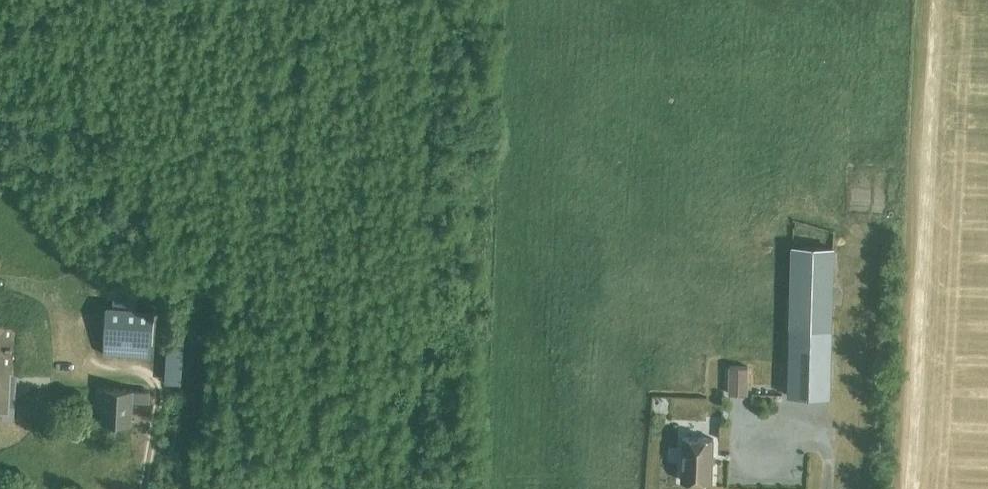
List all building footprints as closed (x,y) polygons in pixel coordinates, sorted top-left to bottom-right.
[(789,362),(788,395),(830,397),(834,249),(792,247),(789,362)] [(103,353),(150,356),(153,309),(106,306),(103,353)] [(167,381),(183,381),(186,324),(171,323),(167,381)] [(17,372),(19,329),(0,328),(0,409),(8,409),(10,371),(17,372)] [(725,366),(724,393),(748,394),(749,367),(725,366)] [(102,422),(131,423),(132,402),(149,403),(149,390),(104,388),(102,422)] [(681,480),(712,481),(713,438),(683,437),(681,480)]
